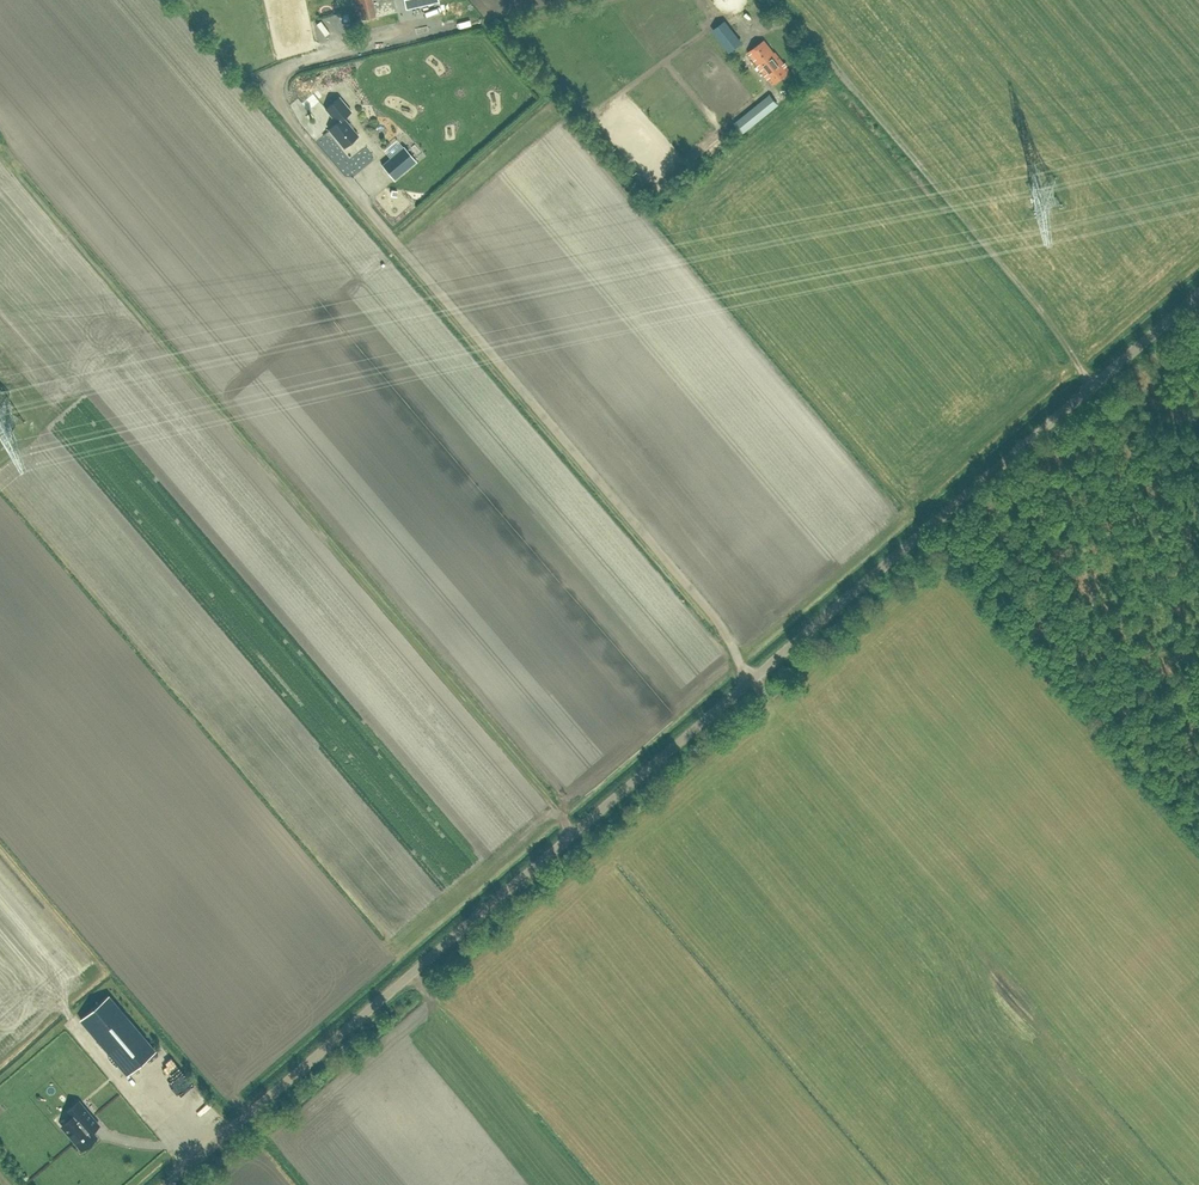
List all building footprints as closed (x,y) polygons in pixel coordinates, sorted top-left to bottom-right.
[(360,18),(378,14),(395,10),(393,0),(356,0),(360,18)] [(406,9),(439,2),(438,0),(403,0),(406,9)] [(743,9),(753,3),(751,0),(737,0),(743,9)] [(773,84),(790,71),(775,51),(774,52),(764,39),(748,52),(773,84)] [(735,122),(738,126),(744,133),(750,128),(779,104),(770,94),(735,122)] [(339,96),(325,108),(336,121),(328,128),(343,146),(358,134),(343,117),(351,110),(339,96)] [(390,157),(381,165),(394,179),(416,160),(403,146),(403,147),(390,157)] [(459,309),(466,307),(462,295),(455,298),(459,309)] [(154,1050),(108,995),(80,1019),(127,1073),(154,1050)] [(163,1065),(176,1058),(170,1046),(157,1053),(163,1065)] [(168,1068),(172,1075),(185,1068),(182,1061),(168,1068)] [(92,1115),(79,1100),(67,1110),(75,1119),(65,1128),(82,1148),(96,1135),(85,1121),(92,1115)]
